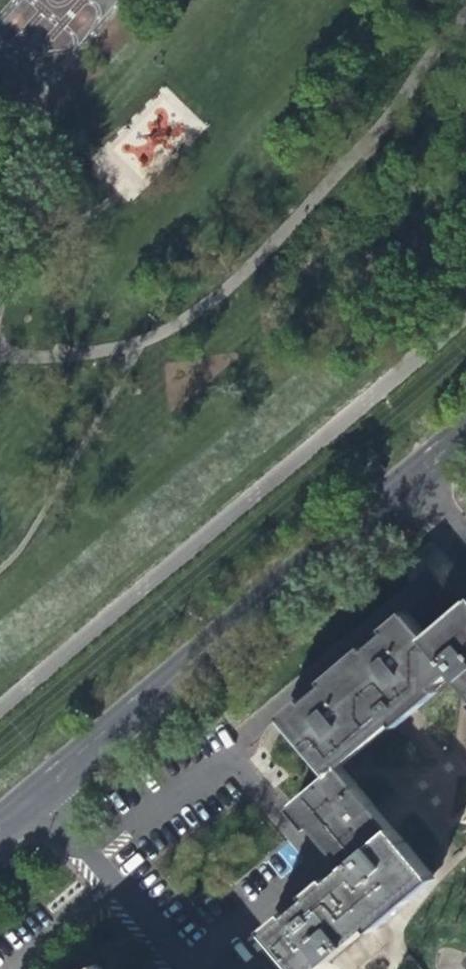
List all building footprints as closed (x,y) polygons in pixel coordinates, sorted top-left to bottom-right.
[(286,968),(312,968),(422,877),(374,820),(329,767),(445,671),(465,696),(465,596),(422,634),(403,611),(277,717),(323,772),(288,802),(340,865),(257,934),(286,968)]
